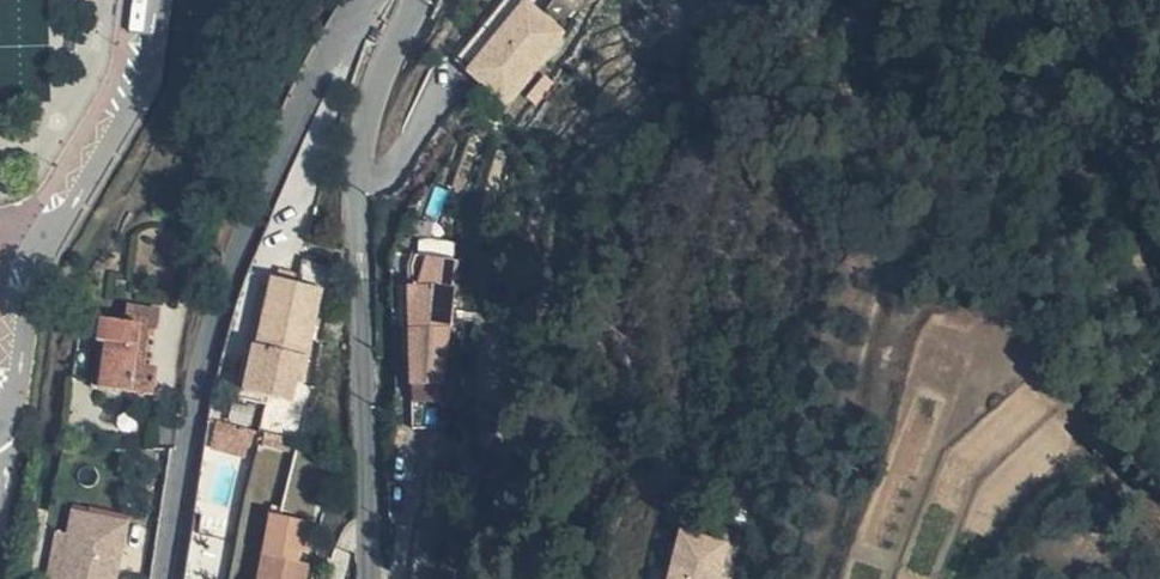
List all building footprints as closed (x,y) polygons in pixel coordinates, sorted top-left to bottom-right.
[(579,5),(573,0),(522,0),(485,45),(522,75),(579,5)] [(434,411),(440,367),(457,244),(412,238),(408,249),(411,411),(434,411)] [(285,263),(272,330),(303,338),(299,363),(311,365),(317,366),(335,275),(311,270),(311,260),(293,256),(291,265),(285,263)] [(149,312),(147,293),(113,291),(114,305),(92,303),(88,371),(151,377),(151,354),(140,353),(140,313),(149,312)] [(268,329),(262,357),(289,362),(286,382),(296,385),(299,363),(303,338),(272,330),(268,329)] [(289,362),(262,357),(258,376),(286,382),(289,362)] [(299,363),(296,385),(307,387),(311,365),(299,363)] [(296,385),(286,382),(281,419),(313,425),(320,390),(307,387),(296,385)] [(232,407),(229,421),(257,427),(265,429),(268,415),(232,407)] [(257,427),(229,421),(225,435),(253,442),(257,427)] [(341,471),(295,462),(272,578),(322,578),(335,515),(323,512),(325,500),(334,502),(341,471)] [(63,573),(102,578),(119,578),(130,509),(76,500),(72,522),(63,573)] [(51,570),(63,573),(72,522),(59,520),(51,570)] [(685,531),(672,572),(685,577),(685,578),(721,578),(732,546),(685,531)]
